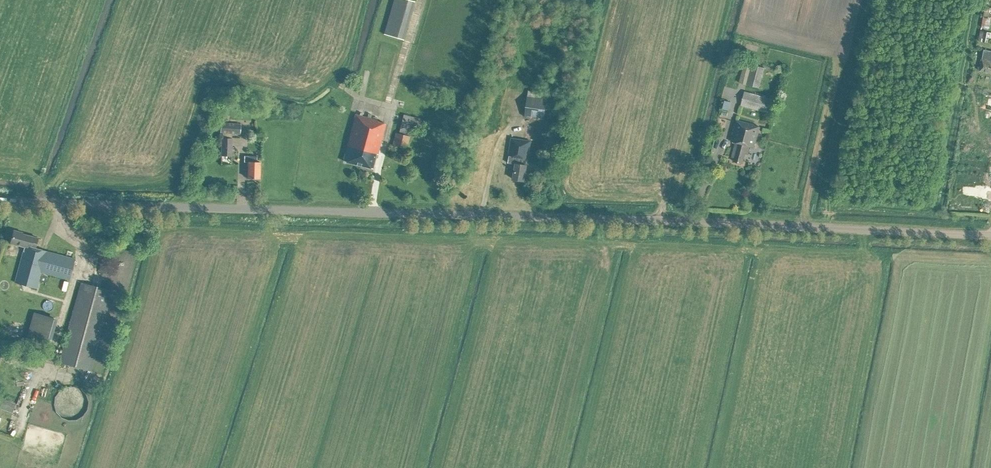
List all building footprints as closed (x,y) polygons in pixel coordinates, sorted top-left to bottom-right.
[(415,1),(411,0),(393,0),(383,34),(404,40),(415,1)] [(988,42),(988,39),(990,40),(990,32),(980,30),(978,39),(982,40),(982,41),(988,42)] [(984,48),(979,70),(990,72),(990,50),(984,48)] [(759,88),(765,68),(751,64),(746,84),(759,88)] [(544,118),(548,92),(528,90),(524,116),(544,118)] [(768,113),(771,98),(744,91),(740,105),(768,113)] [(398,133),(410,136),(412,126),(422,128),(424,119),(403,113),(398,133)] [(377,154),(379,148),(385,123),(377,121),(377,119),(355,114),(342,160),(346,161),(345,161),(370,168),(372,168),(376,153),(377,154)] [(754,146),(759,127),(753,125),(753,124),(736,120),(731,140),(735,141),(731,157),(735,158),(734,160),(742,162),(745,152),(747,153),(749,145),(754,146)] [(240,135),(241,123),(221,122),(220,133),(240,135)] [(410,136),(398,133),(395,132),(392,145),(407,148),(410,136)] [(231,155),(232,148),(232,138),(221,138),(221,155),(231,155)] [(528,159),(531,141),(512,138),(511,143),(510,143),(508,155),(509,155),(508,162),(515,164),(513,179),(524,180),(526,165),(527,159),(528,159)] [(259,178),(259,161),(256,161),(256,156),(244,156),(243,162),(248,162),(247,178),(259,178)] [(69,279),(74,258),(34,247),(37,237),(22,233),(23,232),(14,230),(10,243),(24,247),(14,282),(28,285),(36,288),(39,280),(45,282),(46,277),(54,279),(55,275),(69,279)] [(90,370),(112,291),(80,282),(59,362),(90,370)] [(54,342),(60,316),(36,310),(30,337),(54,342)]
